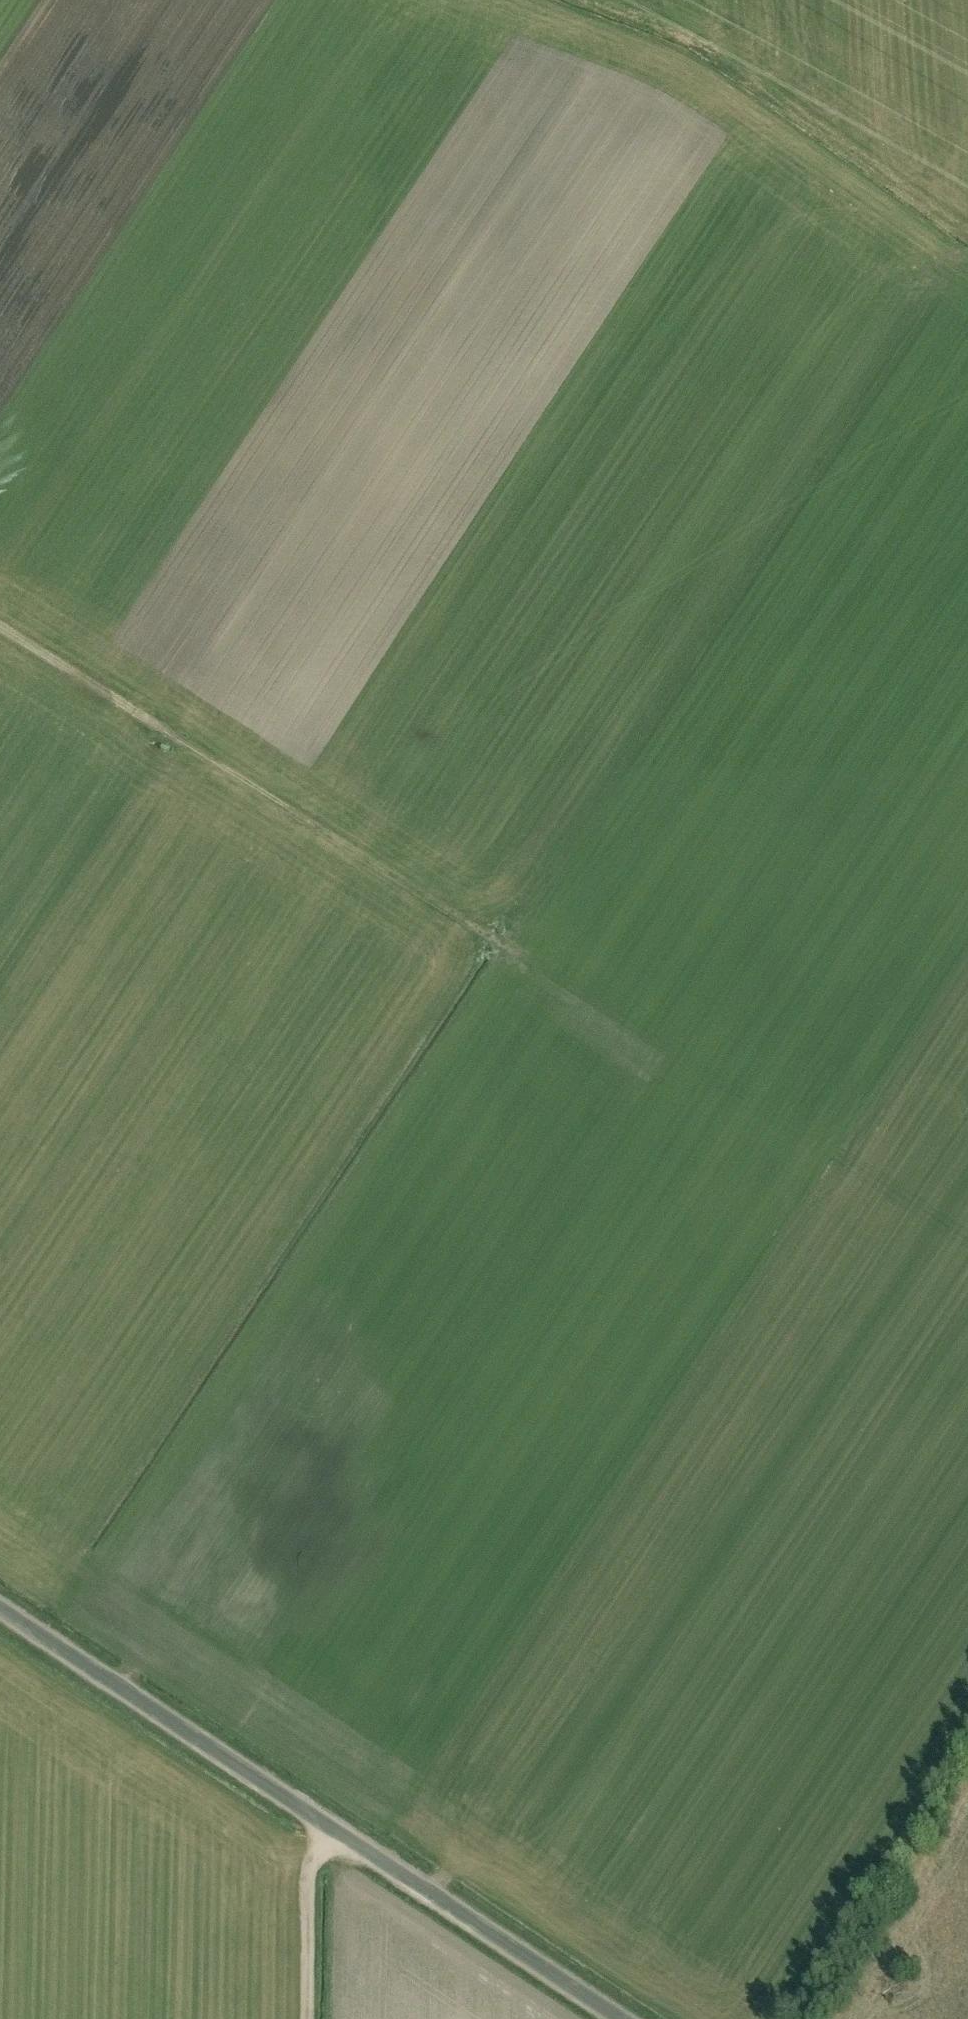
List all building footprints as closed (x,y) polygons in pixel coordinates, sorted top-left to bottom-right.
[(7,1611),(12,1604),(0,1594),(0,1606),(7,1611)]
